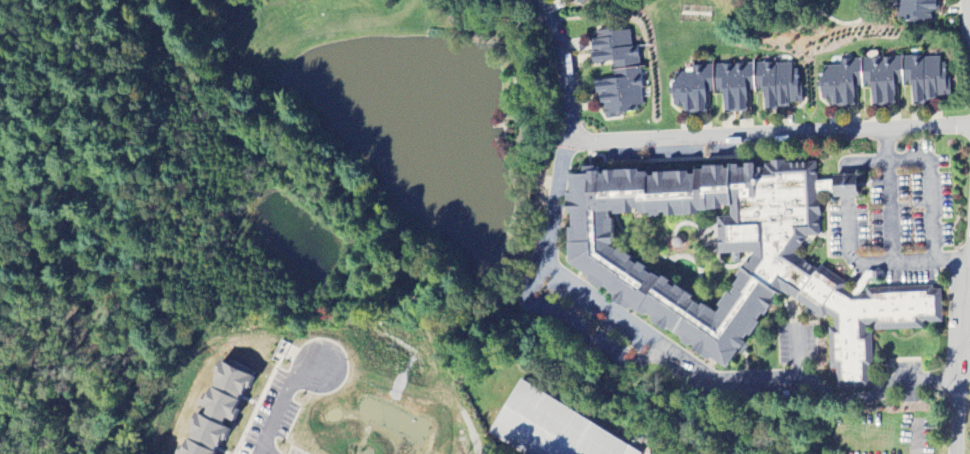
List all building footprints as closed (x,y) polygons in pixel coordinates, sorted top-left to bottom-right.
[(892,1),(896,1),(897,19),(906,19),(906,23),(930,22),(929,11),(938,11),(937,0),(892,0),(892,1)] [(591,66),(612,65),(613,82),(594,83),(594,96),(602,96),(603,118),(622,117),(622,113),(641,112),(638,68),(638,48),(630,48),(629,31),(596,33),(596,42),(590,43),(591,66)] [(862,59),(863,89),(870,89),(870,106),(895,105),(894,86),(910,85),(910,105),(925,105),(924,99),(947,99),(945,57),(862,59)] [(831,108),(854,107),(853,88),(858,88),(858,59),(841,60),(841,67),(820,67),(821,101),(831,101),(831,108)] [(722,93),(722,113),(746,113),(746,91),(750,91),(750,64),(713,65),(713,93),(722,93)] [(794,64),(754,64),(754,90),(762,90),(762,108),(801,108),(801,85),(794,85),(794,64)] [(709,94),(709,66),(696,66),(696,73),(673,73),(673,107),(682,107),(682,114),(705,114),(705,94),(709,94)] [(567,175),(566,267),(724,372),(778,291),(819,319),(839,319),(839,333),(832,333),(831,389),(870,390),(871,332),(858,341),(858,321),(872,321),(872,328),(940,329),(941,294),(842,292),(823,266),(807,278),(798,272),(798,237),(817,237),(818,195),(855,196),(855,178),(816,178),(816,170),(595,167),(595,168),(581,168),(580,175),(567,175)] [(217,441),(221,442),(227,430),(219,427),(223,419),(230,423),(236,410),(233,410),(243,388),(246,390),(253,375),(246,372),(247,369),(228,361),(226,365),(217,362),(198,407),(203,410),(200,417),(193,414),(175,453),(211,453),(217,441)] [(519,382),(488,437),(519,453),(641,453),(642,453),(519,382)]
